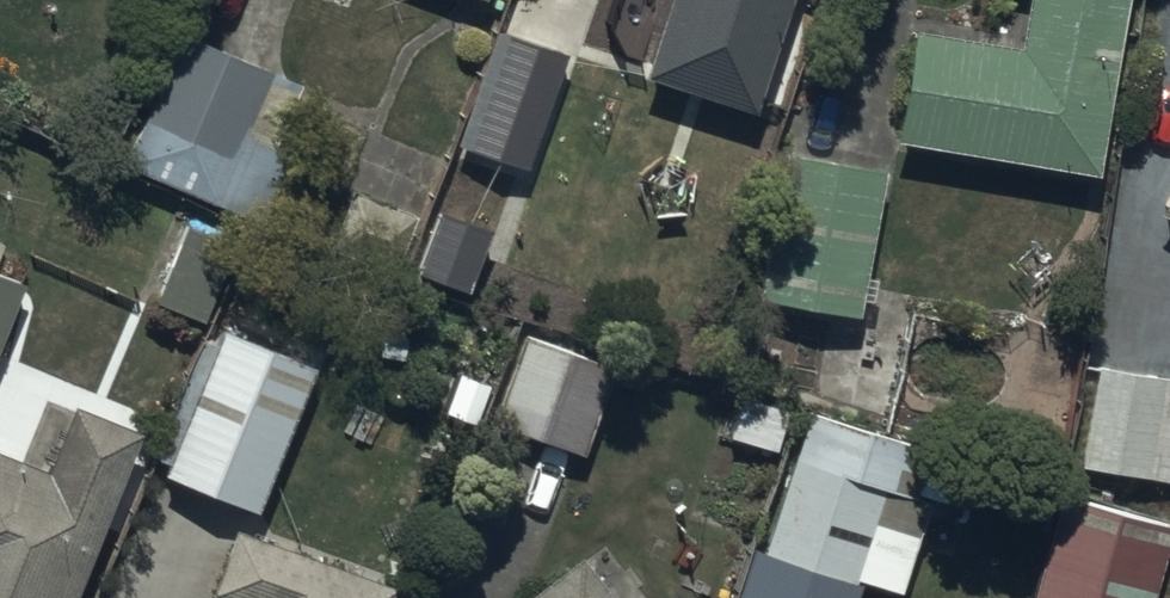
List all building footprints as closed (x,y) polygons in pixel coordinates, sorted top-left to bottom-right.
[(748,111),(787,0),(664,0),(639,74),(748,111)] [(1119,0),(1020,0),(1014,36),(908,19),(889,133),(1092,166),(1119,0)] [(566,53),(500,32),(460,149),(525,171),(566,53)] [(294,85),(177,35),(119,164),(256,225),(288,152),(268,143),(294,85)] [(859,318),(885,170),(788,153),(762,301),(859,318)] [(1153,204),(1169,214),(1169,173),(1153,204)] [(412,218),(346,194),(325,251),(391,275),(412,218)] [(489,234),(439,215),(415,275),(466,295),(489,234)] [(151,291),(200,313),(232,241),(183,219),(151,291)] [(21,285),(0,277),(0,338),(21,285)] [(164,478),(257,515),(316,366),(224,331),(216,352),(205,348),(161,463),(169,467),(164,478)] [(612,363),(522,336),(493,428),(584,455),(612,363)] [(1076,458),(1169,474),(1169,371),(1094,358),(1076,458)] [(925,443),(802,409),(762,552),(898,590),(925,494),(912,490),(925,443)] [(139,437),(71,411),(46,475),(0,457),(0,597),(76,597),(139,437)] [(1059,488),(1028,597),(1150,597),(1169,529),(1169,519),(1108,501),(1113,486),(1087,479),(1082,494),(1059,488)] [(239,528),(212,597),(396,597),(399,589),(239,528)] [(574,550),(513,597),(612,597),(574,550)]
